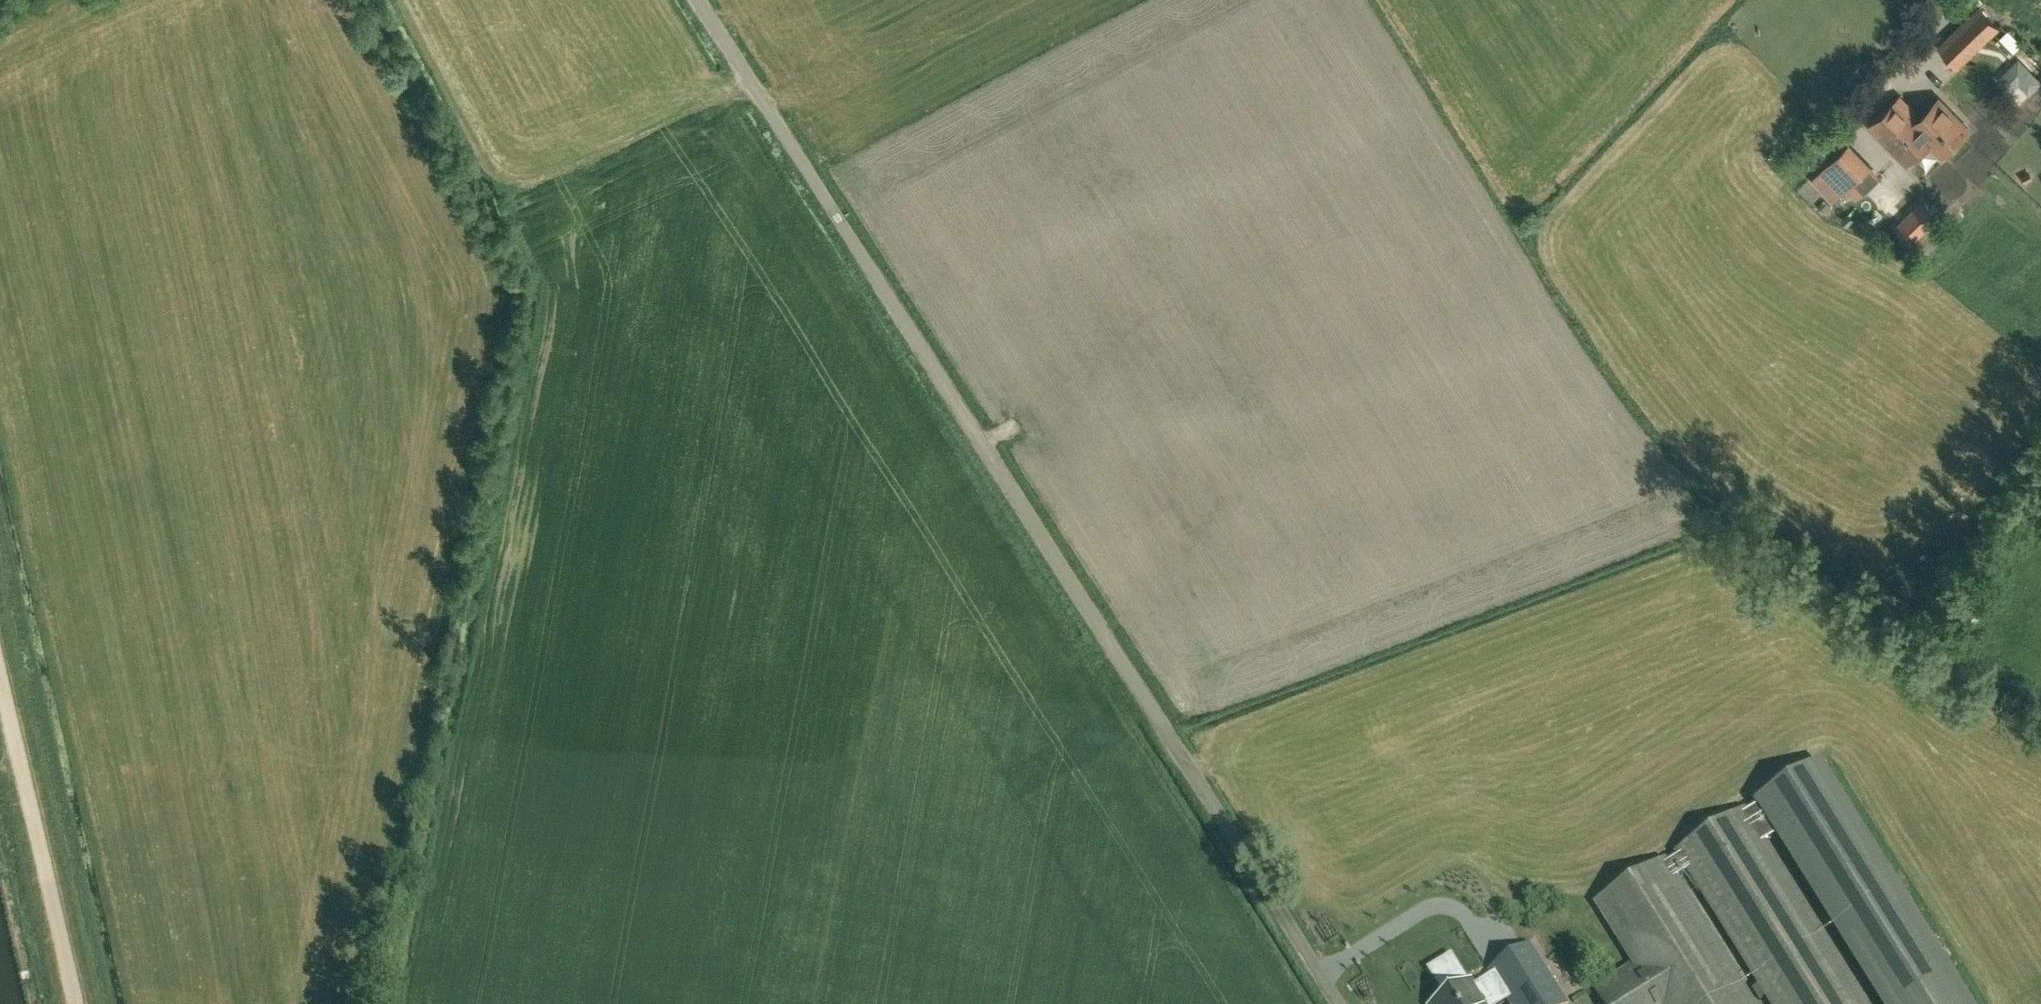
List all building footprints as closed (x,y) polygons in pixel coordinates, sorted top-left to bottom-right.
[(1999,29),(1978,8),(1938,46),(1958,67),(1999,29)] [(1985,102),(1995,115),(2007,106),(1996,93),(1985,102)] [(1942,157),(1970,130),(1940,99),(1921,117),(1900,96),(1869,126),(1907,165),(1929,143),(1942,157)] [(1846,147),(1826,167),(1857,199),(1878,179),(1846,147)] [(1677,852),(1680,856),(1666,864),(1664,861),(1597,902),(1635,964),(1594,989),(1604,1003),(1752,1003),(1675,879),(1689,871),(1771,1003),(1864,1003),(1764,842),(1777,834),(1882,1003),(1972,1003),(1821,762),(1756,802),(1758,805),(1745,814),(1744,811),(1677,852)] [(1561,989),(1532,942),(1490,969),(1512,1003),(1570,1003),(1568,1000),(1572,997),(1566,987),(1561,989)] [(1471,981),(1434,1003),(1486,1003),(1471,981)]
